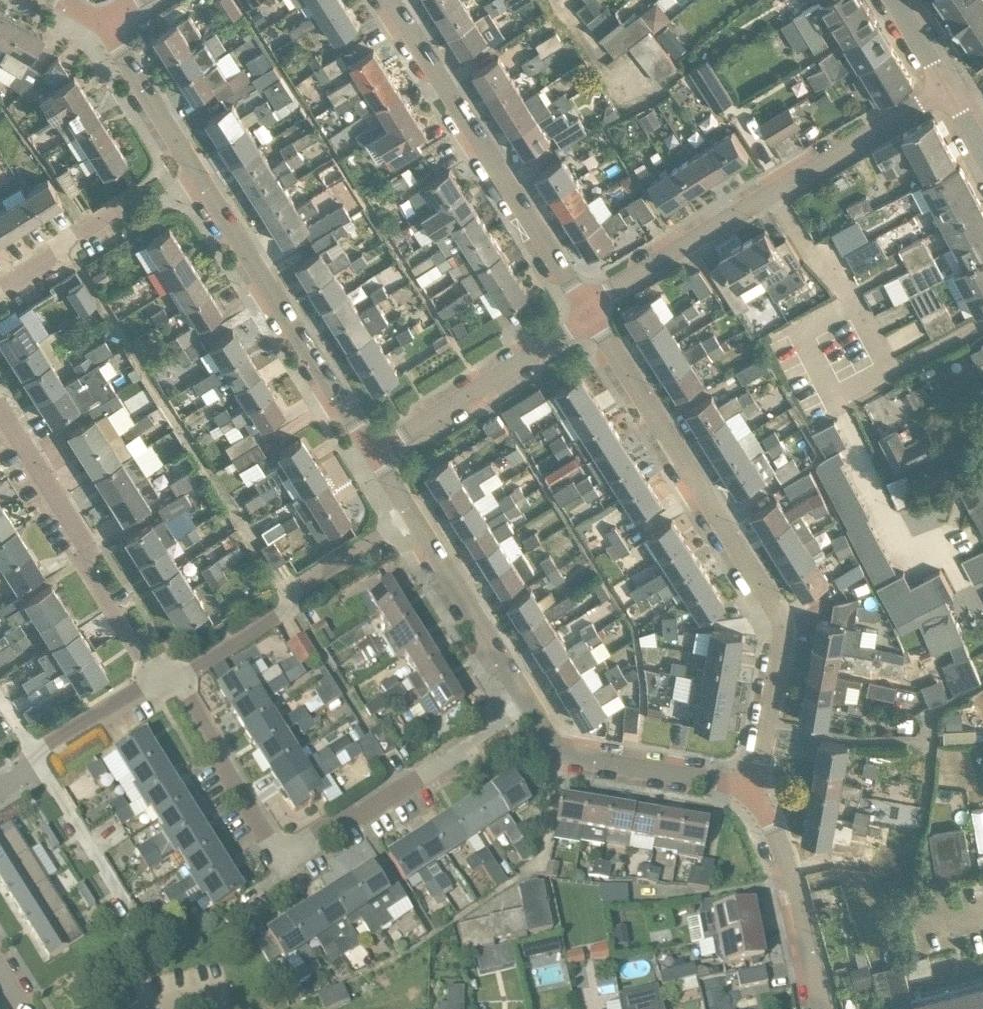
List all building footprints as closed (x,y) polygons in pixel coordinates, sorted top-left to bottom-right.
[(241,14),(232,0),(216,0),(213,2),(226,24),(241,14)] [(260,3),(259,0),(241,0),(248,11),(260,3)] [(346,6),(342,0),(310,0),(301,6),(309,18),(289,30),(294,39),(304,33),(346,6)] [(437,15),(461,0),(428,0),(437,15)] [(476,19),(464,0),(461,0),(437,15),(450,35),(476,19)] [(500,11),(493,0),(490,0),(484,4),(491,16),(500,11)] [(505,0),(493,0),(500,11),(508,6),(505,0)] [(508,6),(512,11),(529,1),(530,0),(505,0),(508,6)] [(606,7),(600,0),(589,0),(578,10),(588,22),(606,7)] [(878,23),(864,0),(822,0),(803,12),(794,18),(781,26),(798,52),(810,45),(815,53),(829,43),(821,31),(833,23),(841,36),(846,44),(878,23)] [(982,42),(982,0),(941,0),(948,10),(946,11),(948,14),(945,16),(944,21),(948,27),(954,28),(957,26),(959,29),(960,28),(974,48),(975,48),(982,42)] [(346,6),(304,33),(323,21),(336,42),(359,27),(346,6)] [(610,16),(603,9),(588,22),(594,29),(610,16)] [(251,16),(253,19),(260,30),(269,24),(260,10),(251,16)] [(21,24),(0,12),(0,44),(7,48),(21,24)] [(605,43),(627,26),(615,12),(610,16),(594,29),(594,30),(605,43)] [(476,19),(450,35),(463,56),(489,40),(482,30),(491,24),(484,13),(476,19)] [(630,47),(651,30),(652,28),(641,14),(639,16),(627,26),(605,43),(616,58),(630,47)] [(169,59),(203,37),(189,16),(178,24),(155,38),(169,59)] [(859,66),(891,45),(878,23),(846,44),(852,54),(842,59),(836,50),(820,60),(824,67),(807,78),(816,92),(852,68),(853,70),(859,66)] [(7,48),(0,61),(0,65),(12,72),(18,74),(11,85),(21,92),(41,73),(27,65),(29,60),(30,60),(43,37),(21,24),(7,48)] [(247,40),(255,35),(249,26),(241,31),(247,40)] [(669,26),(657,36),(666,47),(678,37),(669,26)] [(651,30),(630,47),(640,59),(659,43),(651,32),(652,31),(651,30)] [(539,52),(541,57),(562,42),(556,31),(534,45),(539,52)] [(205,66),(217,59),(203,37),(169,59),(182,80),(205,66)] [(489,40),(463,56),(466,61),(492,45),(489,40)] [(659,43),(640,59),(649,71),(668,55),(659,43)] [(891,45),(859,66),(881,103),(914,83),(891,45)] [(559,57),(554,50),(542,57),(546,65),(559,57)] [(364,87),(387,72),(374,51),(350,66),(357,76),(329,93),(337,105),(364,87)] [(538,70),(546,65),(542,57),(541,57),(539,52),(530,57),(538,70)] [(256,78),(274,67),(265,53),(247,64),(256,78)] [(316,71),(324,66),(317,55),(308,60),(316,71)] [(668,55),(649,71),(658,83),(677,68),(668,55)] [(341,56),(324,66),(332,78),(349,68),(341,56)] [(487,94),(513,78),(500,57),(475,73),(487,94)] [(530,75),(538,70),(530,57),(522,64),(530,75)] [(716,111),(734,99),(708,58),(690,69),(716,111)] [(54,120),(87,99),(74,78),(71,79),(58,59),(38,78),(50,92),(40,98),(54,120)] [(205,66),(182,80),(195,101),(214,90),(219,99),(251,80),(244,68),(228,78),(217,59),(205,66)] [(265,88),(282,78),(274,66),(274,67),(256,78),(254,80),(261,91),(265,88)] [(332,78),(324,66),(316,71),(324,84),(332,78)] [(364,116),(377,107),(400,92),(387,72),(364,87),(337,105),(336,106),(341,114),(356,104),(364,116)] [(294,97),(282,78),(265,88),(277,108),(294,97)] [(500,114),(526,98),(516,84),(513,78),(487,94),(500,114)] [(601,88),(597,81),(589,83),(588,90),(599,93),(601,88)] [(832,100),(825,87),(812,95),(820,107),(832,100)] [(552,110),(548,103),(539,90),(526,98),(500,114),(513,135),(552,110)] [(390,128),(413,113),(400,92),(377,107),(390,128)] [(572,105),(569,99),(564,93),(556,98),(563,110),(572,105)] [(277,108),(273,110),(278,117),(298,105),(294,97),(277,108)] [(552,110),(513,135),(526,155),(550,140),(548,137),(552,134),(560,146),(585,130),(578,118),(569,123),(562,112),(564,111),(563,110),(556,98),(548,103),(552,110)] [(77,133),(100,119),(87,99),(54,120),(67,140),(77,133)] [(261,118),(273,110),(267,100),(255,108),(261,118)] [(221,142),(247,126),(234,105),(208,122),(221,142)] [(772,144),(800,126),(789,108),(761,126),(772,144)] [(273,110),(261,118),(266,126),(278,118),(273,110)] [(646,128),(658,121),(652,110),(640,117),(646,128)] [(422,153),(415,141),(426,133),(413,113),(390,128),(381,134),(375,137),(387,157),(386,157),(395,170),(422,153)] [(90,153),(112,139),(100,119),(77,133),(90,153)] [(924,176),(956,159),(935,119),(875,151),(883,165),(881,166),(888,178),(917,163),(924,176)] [(234,163),(260,146),(253,135),(247,126),(221,142),(234,163)] [(293,142),(298,151),(319,137),(314,128),(293,142)] [(363,146),(375,138),(369,129),(357,137),(363,146)] [(712,145),(728,171),(748,157),(733,132),(712,145)] [(112,139),(90,153),(104,176),(126,161),(112,139)] [(286,159),(298,151),(293,142),(281,150),(286,159)] [(707,183),(728,171),(712,145),(692,158),(693,159),(707,183)] [(247,183),(273,167),(260,146),(234,163),(247,183)] [(298,151),(286,159),(292,167),(304,159),(298,151)] [(687,196),(707,183),(693,159),(692,158),(671,171),(687,196)] [(424,159),(410,168),(416,178),(430,169),(424,159)] [(551,196),(576,181),(563,160),(538,175),(551,196)] [(344,175),(336,161),(319,171),(327,185),(344,175)] [(69,196),(80,189),(67,167),(55,175),(69,196)] [(259,204),(285,187),(273,167),(247,183),(259,204)] [(933,207),(971,186),(961,167),(922,187),(933,207)] [(441,206),(463,191),(450,170),(426,185),(440,206),(441,206)] [(666,210),(687,196),(671,171),(650,184),(666,210)] [(393,197),(412,185),(405,174),(386,187),(388,189),(393,197)] [(635,187),(629,175),(621,180),(627,191),(635,187)] [(46,179),(26,192),(40,216),(62,203),(46,179)] [(564,217),(589,201),(576,181),(551,196),(564,217)] [(944,229),(982,208),(971,186),(933,207),(944,229)] [(272,224),(312,199),(312,198),(298,207),(285,187),(259,204),(272,224)] [(453,227),(476,212),(463,191),(441,206),(440,206),(425,216),(437,236),(453,227)] [(26,192),(4,206),(19,229),(40,216),(26,192)] [(602,221),(577,237),(590,258),(615,242),(609,233),(639,216),(644,224),(656,216),(643,196),(602,221)] [(847,207),(852,218),(872,208),(866,197),(847,207)] [(313,241),(344,223),(344,222),(351,218),(343,205),(310,225),(305,218),(318,209),(312,199),(272,224),(285,245),(307,231),(313,241)] [(577,237),(602,221),(589,201),(564,217),(577,237)] [(19,229),(4,206),(0,208),(0,241),(19,229)] [(411,222),(423,215),(417,206),(405,213),(411,222)] [(982,234),(982,209),(982,208),(944,229),(955,249),(982,234)] [(455,255),(489,232),(476,212),(453,227),(437,236),(444,248),(412,269),(418,278),(438,265),(450,258),(455,255)] [(423,215),(411,222),(416,230),(428,222),(423,215)] [(395,242),(416,230),(411,222),(391,235),(395,241),(395,242)] [(345,251),(334,257),(328,247),(339,240),(338,237),(349,231),(344,223),(313,241),(319,252),(298,265),(311,286),(334,272),(351,261),(345,251)] [(154,269),(182,252),(168,229),(146,243),(157,262),(159,265),(154,269)] [(742,246),(761,278),(767,287),(789,273),(795,269),(804,284),(810,280),(802,265),(786,239),(775,246),(767,231),(742,246)] [(479,268),(503,253),(489,232),(455,255),(450,258),(438,265),(418,278),(421,283),(429,281),(471,256),(478,267),(479,268)] [(955,249),(944,255),(955,275),(982,260),(982,234),(955,249)] [(876,236),(846,253),(856,272),(887,256),(876,236)] [(901,278),(934,260),(924,240),(900,253),(910,271),(900,276),(901,278)] [(740,290),(761,278),(742,246),(721,258),(724,264),(710,272),(737,314),(749,306),(740,290)] [(168,290),(196,273),(182,252),(154,269),(168,290)] [(356,269),(368,262),(363,253),(351,261),(356,269)] [(487,291),(516,273),(503,253),(479,268),(478,267),(462,278),(470,290),(458,297),(458,296),(438,309),(444,318),(467,304),(487,291)] [(911,299),(935,286),(934,285),(944,279),(934,260),(901,278),(911,299)] [(955,275),(966,295),(982,286),(982,260),(955,275)] [(101,282),(108,277),(104,269),(92,277),(97,284),(101,282)] [(713,292),(700,271),(682,283),(687,290),(693,287),(701,300),(713,292)] [(324,307),(347,293),(334,272),(311,286),(324,307)] [(186,308),(209,294),(196,273),(168,290),(186,308)] [(516,273),(487,291),(501,313),(530,295),(516,273)] [(142,276),(130,284),(131,285),(135,291),(136,292),(148,285),(142,276)] [(80,314),(97,304),(83,281),(66,291),(80,314)] [(874,307),(894,299),(887,282),(868,289),(874,307)] [(135,291),(131,285),(119,293),(123,299),(135,291)] [(377,302),(388,295),(383,286),(371,293),(377,302)] [(922,319),(946,307),(935,286),(911,299),(915,307),(922,319)] [(966,295),(978,316),(982,313),(982,286),(966,295)] [(337,328),(360,313),(347,293),(324,307),(337,328)] [(209,294),(186,308),(196,324),(198,328),(221,313),(209,294)] [(640,338),(667,321),(654,300),(627,317),(640,338)] [(350,348),(373,334),(389,323),(376,302),(360,313),(337,328),(350,348)] [(653,358),(680,341),(673,330),(701,313),(695,303),(667,321),(640,338),(653,358)] [(467,304),(444,318),(453,332),(452,332),(457,340),(469,333),(464,325),(475,318),(467,304)] [(946,307),(922,319),(932,338),(956,326),(946,307)] [(157,324),(169,318),(164,308),(151,316),(157,324)] [(0,334),(0,339),(12,357),(38,340),(25,319),(0,334)] [(66,323),(51,333),(57,341),(71,331),(66,323)] [(184,349),(201,339),(193,325),(190,327),(167,342),(175,355),(184,349)] [(408,327),(396,334),(402,344),(414,336),(408,327)] [(221,366),(245,352),(232,331),(208,345),(221,365),(221,366)] [(363,368),(386,354),(380,345),(373,334),(350,348),(363,368)] [(440,351),(451,345),(452,344),(447,335),(435,343),(440,351)] [(708,352),(720,344),(715,336),(703,343),(701,339),(685,349),(680,341),(653,358),(666,379),(692,362),(708,352)] [(201,339),(184,349),(190,361),(208,350),(201,339)] [(25,378),(51,362),(38,340),(12,357),(25,378)] [(92,366),(97,363),(113,353),(104,340),(84,353),(86,357),(92,366)] [(713,359),(714,358),(725,352),(720,344),(708,352),(713,359)] [(406,352),(402,345),(395,349),(399,356),(406,352)] [(184,349),(175,355),(182,366),(190,361),(184,349)] [(234,387),(258,372),(245,352),(221,366),(221,365),(192,383),(198,391),(209,384),(212,388),(220,395),(232,388),(234,387)] [(386,354),(363,368),(376,390),(399,375),(386,354)] [(744,384),(770,368),(763,355),(736,371),(744,384)] [(72,366),(77,375),(92,366),(86,357),(72,366)] [(38,400),(65,383),(51,362),(25,378),(38,400)] [(680,400),(706,383),(692,362),(666,379),(680,400)] [(81,414),(88,409),(115,392),(97,363),(92,366),(77,375),(65,383),(38,400),(52,422),(76,406),(81,414)] [(140,375),(135,366),(127,371),(133,380),(140,375)] [(234,387),(232,388),(246,406),(271,393),(258,372),(234,387)] [(571,414),(595,400),(581,378),(549,398),(561,420),(571,414)] [(917,410),(923,406),(919,399),(929,393),(923,383),(907,392),(912,402),(917,410)] [(509,422),(522,414),(547,398),(540,388),(503,412),(509,422)] [(744,407),(756,400),(751,391),(739,398),(738,397),(721,407),(714,397),(688,413),(701,434),(728,418),(743,408),(744,407)] [(83,455),(119,432),(107,413),(122,404),(115,392),(88,409),(93,417),(69,433),(83,455)] [(233,460),(258,444),(252,433),(284,413),(271,393),(246,406),(230,417),(218,424),(210,430),(214,436),(234,424),(236,427),(243,423),(248,432),(225,448),(233,460)] [(585,434),(607,420),(595,400),(571,414),(584,434),(585,434)] [(744,407),(743,408),(748,417),(761,409),(756,400),(744,407)] [(230,417),(225,408),(213,416),(218,424),(230,417)] [(134,422),(122,430),(128,439),(139,433),(154,423),(148,414),(134,422)] [(522,414),(509,422),(522,442),(535,435),(522,414)] [(779,416),(760,425),(764,435),(784,425),(779,416)] [(493,433),(505,426),(499,417),(484,426),(489,434),(492,432),(493,433)] [(740,438),(728,418),(701,434),(714,454),(740,438)] [(599,455),(620,441),(607,420),(585,434),(584,434),(574,440),(587,461),(598,454),(599,455)] [(834,422),(812,433),(820,445),(840,433),(834,422)] [(548,439),(560,432),(555,423),(543,430),(548,439)] [(769,449),(781,441),(780,440),(792,433),(788,425),(763,439),(769,449)] [(509,433),(505,426),(493,433),(497,440),(509,433)] [(905,444),(898,428),(880,437),(897,471),(931,454),(922,436),(905,444)] [(96,476),(132,454),(124,441),(119,432),(83,455),(96,476)] [(840,433),(820,445),(827,456),(843,447),(847,445),(840,433)] [(556,452),(568,444),(563,436),(550,444),(556,452)] [(753,458),(740,438),(714,454),(727,475),(753,458)] [(290,473),(312,459),(299,440),(277,453),(283,461),(253,481),(260,492),(261,491),(274,483),(290,473)] [(612,476),(634,462),(620,441),(599,455),(598,454),(587,461),(601,483),(611,476),(612,476)] [(781,441),(769,449),(774,456),(785,449),(781,441)] [(258,444),(233,460),(237,467),(239,471),(265,456),(258,444)] [(568,444),(556,452),(561,461),(574,453),(568,444)] [(514,465),(524,458),(517,446),(506,453),(514,465)] [(817,462),(817,475),(818,476),(840,463),(849,459),(843,447),(827,456),(817,462)] [(740,496),(766,480),(776,473),(775,471),(776,470),(764,451),(753,458),(727,475),(740,496)] [(110,498),(146,476),(132,454),(96,476),(110,498)] [(303,494),(325,480),(312,459),(290,473),(303,493),(303,494)] [(776,473),(783,482),(801,470),(794,459),(776,470),(775,471),(776,473)] [(237,467),(233,460),(224,465),(228,472),(237,467)] [(463,480),(475,473),(468,461),(456,468),(451,460),(429,474),(441,493),(463,480)] [(454,513),(476,500),(475,498),(478,496),(486,490),(480,480),(497,470),(492,462),(475,473),(463,480),(441,493),(454,513)] [(624,497),(647,482),(634,462),(612,476),(611,476),(624,497)] [(557,486),(584,467),(581,463),(554,482),(557,486)] [(818,476),(824,487),(846,475),(840,463),(818,476)] [(177,495),(184,492),(198,483),(189,469),(169,482),(177,495)] [(974,475),(956,484),(971,511),(982,532),(982,470),(974,475)] [(792,499),(810,489),(818,484),(812,471),(785,487),(792,499)] [(917,500),(906,474),(886,483),(897,508),(917,500)] [(824,487),(830,498),(853,486),(846,475),(824,487)] [(146,476),(110,498),(123,520),(149,502),(148,501),(152,498),(158,494),(146,476)] [(583,494),(594,487),(589,478),(577,485),(583,494)] [(306,519),(338,500),(325,480),(303,494),(303,493),(292,500),(304,520),(306,519)] [(562,506),(582,493),(573,480),(554,493),(562,506)] [(647,482),(624,497),(616,503),(622,512),(630,507),(637,517),(660,503),(647,482)] [(261,491),(260,492),(265,501),(279,492),(274,483),(261,491)] [(830,498),(836,510),(859,497),(853,486),(830,498)] [(594,487),(583,494),(588,502),(599,496),(594,487)] [(466,533),(517,502),(526,496),(521,488),(482,511),(476,500),(454,513),(466,533)] [(184,492),(177,495),(158,508),(165,519),(191,503),(184,492)] [(250,511),(265,501),(260,492),(244,502),(250,511)] [(812,508),(824,503),(819,492),(813,495),(807,498),(786,511),(779,500),(753,516),(766,538),(802,515),(811,509),(812,508)] [(836,510),(842,521),(865,508),(859,497),(836,510)] [(338,500),(306,519),(318,539),(350,519),(338,500)] [(479,553),(500,540),(497,536),(493,529),(522,512),(517,502),(466,533),(479,553)] [(827,511),(824,503),(812,508),(811,509),(815,517),(827,511)] [(15,529),(1,508),(0,509),(0,538),(15,529)] [(842,521),(849,532),(871,520),(865,508),(842,521)] [(293,515),(281,522),(286,531),(298,524),(293,515)] [(815,535),(807,523),(802,515),(766,538),(779,558),(814,536),(815,535)] [(165,545),(175,538),(161,517),(152,522),(126,539),(140,561),(165,545)] [(849,532),(855,543),(877,531),(871,520),(849,532)] [(286,531),(281,522),(280,521),(262,533),(268,542),(272,539),(286,531)] [(662,558),(686,543),(672,522),(648,537),(662,558)] [(195,526),(179,536),(185,545),(200,534),(195,526)] [(576,548),(565,528),(549,536),(559,557),(576,548)] [(616,528),(607,533),(615,545),(624,539),(616,528)] [(28,551),(15,529),(0,538),(0,564),(2,567),(28,551)] [(530,549),(539,543),(542,542),(537,533),(524,540),(530,549)] [(836,550),(847,546),(842,534),(831,539),(836,550)] [(850,546),(857,557),(879,545),(873,534),(850,546)] [(792,578),(827,556),(823,550),(824,549),(815,535),(814,536),(779,558),(792,578)] [(228,536),(221,540),(226,548),(233,544),(228,536)] [(153,582),(178,565),(188,558),(175,538),(165,545),(140,561),(153,582)] [(272,539),(268,542),(261,548),(273,567),(285,560),(272,539)] [(631,550),(624,539),(615,545),(607,550),(615,561),(631,550)] [(492,573),(513,560),(500,540),(479,553),(492,573)] [(647,596),(699,563),(686,543),(662,558),(669,567),(631,592),(637,602),(647,595),(647,596)] [(857,557),(863,568),(885,556),(879,545),(857,557)] [(238,546),(215,560),(221,569),(243,554),(238,546)] [(841,560),(851,555),(847,546),(836,550),(841,560)] [(28,551),(2,567),(16,589),(42,573),(28,551)] [(513,560),(492,573),(504,594),(526,579),(525,578),(535,572),(523,554),(513,560)] [(541,560),(549,573),(557,567),(549,554),(541,560)] [(953,593),(982,576),(982,555),(944,576),(953,593)] [(827,556),(792,578),(805,599),(831,583),(818,562),(827,556)] [(863,568),(869,580),(892,567),(885,556),(863,568)] [(206,578),(221,569),(215,560),(201,569),(206,578)] [(688,598),(712,584),(699,563),(647,596),(653,605),(664,598),(666,600),(673,596),(678,604),(688,598)] [(842,589),(865,574),(860,564),(836,579),(842,589)] [(166,603),(192,587),(178,565),(153,582),(166,603)] [(261,575),(254,566),(246,571),(253,581),(261,575)] [(557,567),(549,573),(552,578),(556,585),(565,579),(557,567)] [(869,580),(875,591),(898,578),(892,567),(869,580)] [(221,569),(206,578),(212,587),(227,578),(221,569)] [(911,587),(923,609),(953,593),(941,571),(911,587)] [(895,625),(896,624),(923,609),(904,575),(876,591),(895,625)] [(372,620),(403,601),(390,581),(360,601),(372,620)] [(604,602),(611,597),(612,597),(603,583),(595,587),(604,602)] [(712,584),(688,598),(702,620),(726,606),(712,584)] [(32,615),(38,625),(65,609),(51,587),(24,603),(20,597),(0,611),(0,615),(4,621),(7,619),(9,621),(14,618),(18,624),(32,615)] [(192,587),(166,603),(180,625),(206,609),(192,587)] [(523,625),(559,602),(552,592),(539,600),(533,590),(510,604),(523,625)] [(536,645),(558,631),(551,620),(568,610),(566,608),(579,601),(573,593),(559,602),(523,625),(536,645)] [(815,647),(873,658),(875,647),(860,645),(863,629),(854,628),(859,599),(835,604),(831,623),(819,621),(815,647)] [(915,615),(933,654),(951,646),(963,640),(965,640),(946,599),(915,615)] [(393,635),(415,621),(403,601),(372,620),(373,621),(381,616),(393,635)] [(52,648),(79,631),(65,609),(38,625),(52,648)] [(663,629),(678,628),(677,617),(662,617),(663,629)] [(320,633),(328,629),(322,620),(310,627),(316,635),(320,633)] [(405,656),(428,641),(415,621),(393,635),(376,646),(380,654),(388,649),(395,662),(405,656)] [(4,633),(10,642),(25,632),(19,624),(4,633)] [(580,633),(585,640),(598,633),(593,624),(584,629),(580,631),(581,632),(580,633)] [(663,639),(678,639),(678,628),(663,629),(663,639)] [(320,633),(327,644),(334,639),(328,629),(320,633)] [(709,655),(739,660),(743,635),(713,630),(709,655)] [(65,669),(92,653),(79,631),(52,648),(38,657),(44,668),(22,682),(27,692),(37,687),(52,677),(65,668),(65,669)] [(570,650),(564,641),(558,631),(536,645),(548,664),(570,650)] [(25,632),(10,642),(16,652),(31,642),(25,632)] [(582,671),(593,665),(599,661),(592,649),(604,642),(598,633),(585,640),(570,650),(548,664),(561,685),(582,671)] [(299,666),(316,655),(304,635),(286,646),(299,666)] [(363,654),(375,646),(370,638),(357,645),(363,654)] [(951,646),(956,659),(942,666),(954,695),(981,681),(969,653),(963,640),(951,646)] [(418,676),(441,662),(428,641),(405,656),(418,676)] [(16,652),(10,642),(0,649),(0,663),(16,652)] [(375,646),(363,654),(356,660),(361,668),(381,656),(375,646)] [(871,673),(901,678),(903,663),(873,658),(815,647),(810,671),(838,676),(839,668),(871,673)] [(92,653),(65,669),(79,690),(105,674),(92,653)] [(739,660),(709,655),(705,678),(734,684),(739,660)] [(599,661),(593,665),(596,673),(607,666),(602,659),(599,661)] [(233,708),(283,677),(277,667),(276,666),(267,672),(261,662),(220,686),(233,708)] [(283,677),(292,671),(286,662),(277,667),(283,677)] [(424,702),(454,683),(441,662),(418,676),(410,680),(424,702)] [(686,675),(687,665),(673,663),(671,672),(686,675)] [(605,673),(610,681),(623,673),(617,665),(605,673)] [(633,667),(623,673),(628,680),(637,674),(633,667)] [(662,671),(645,668),(648,691),(657,693),(662,671)] [(289,686),(297,680),(292,671),(283,677),(289,686)] [(595,691),(582,671),(561,685),(573,705),(595,691)] [(838,676),(810,671),(806,696),(834,701),(834,700),(846,702),(849,684),(862,687),(863,680),(838,676)] [(610,681),(595,691),(573,705),(586,725),(607,711),(602,702),(617,692),(616,690),(628,683),(623,673),(610,681)] [(730,707),(734,684),(705,678),(692,676),(688,700),(701,702),(730,707)] [(52,677),(37,687),(42,695),(57,686),(52,677)] [(246,730),(273,712),(267,701),(289,686),(283,677),(233,708),(246,730)] [(327,709),(344,698),(331,678),(320,685),(322,689),(317,693),(327,709)] [(388,695),(401,687),(396,678),(382,686),(388,695)] [(925,686),(932,705),(951,698),(944,679),(925,686)] [(895,701),(898,687),(870,682),(868,696),(895,701)] [(454,683),(424,702),(435,721),(466,702),(454,683)] [(401,687),(388,695),(367,709),(373,719),(409,697),(402,687),(401,687)] [(829,726),(834,701),(806,696),(801,721),(829,726)] [(730,707),(701,702),(698,715),(696,727),(726,732),(730,707)] [(863,717),(864,705),(850,703),(848,714),(863,717)] [(39,714),(33,704),(23,711),(29,720),(39,714)] [(638,731),(641,706),(627,705),(624,730),(638,731)] [(286,732),(296,725),(309,717),(302,706),(279,720),(273,712),(246,730),(257,749),(286,731),(286,732)] [(661,721),(663,711),(649,708),(647,718),(661,721)] [(945,713),(946,730),(963,729),(962,712),(945,713)] [(309,717),(296,725),(302,734),(315,726),(309,717)] [(381,725),(388,735),(394,731),(388,721),(381,725)] [(362,740),(368,736),(360,725),(354,729),(362,740)] [(371,734),(384,755),(396,748),(381,725),(370,732),(371,734)] [(300,754),(286,732),(286,731),(257,749),(272,772),(300,754)] [(354,745),(361,755),(368,765),(384,755),(371,734),(354,745)] [(122,784),(132,777),(161,759),(146,736),(108,761),(122,784)] [(818,765),(845,770),(850,746),(822,741),(818,765)] [(317,784),(361,755),(354,745),(333,758),(285,792),(298,813),(311,805),(312,807),(315,804),(314,802),(324,796),(317,784)] [(285,792),(333,758),(326,748),(307,764),(300,754),(272,772),(285,792)] [(141,802),(174,781),(161,759),(132,777),(138,788),(133,791),(140,802),(141,802)] [(95,783),(109,775),(102,764),(88,771),(95,783)] [(878,778),(880,767),(865,764),(863,775),(878,778)] [(844,782),(845,770),(818,765),(813,789),(861,797),(863,785),(844,782)] [(493,793),(510,820),(531,807),(514,779),(493,793)] [(152,826),(155,824),(188,803),(174,781),(141,802),(140,802),(129,808),(116,816),(123,827),(146,814),(153,824),(152,825),(152,826)] [(861,798),(861,797),(813,789),(809,813),(837,818),(841,794),(861,798)] [(525,866),(535,860),(524,843),(517,831),(510,820),(493,793),(472,806),(488,831),(495,842),(506,835),(525,866)] [(116,816),(129,808),(123,798),(110,806),(116,816)] [(582,840),(586,802),(562,798),(555,838),(580,843),(580,840),(582,840)] [(605,844),(610,806),(586,802),(582,840),(605,844)] [(143,860),(202,825),(188,803),(155,824),(162,835),(136,849),(143,860)] [(467,844),(474,855),(485,848),(477,837),(488,831),(472,806),(450,819),(467,844)] [(631,838),(636,811),(610,806),(605,844),(607,834),(631,838)] [(654,842),(658,815),(636,811),(631,838),(654,842)] [(855,822),(869,824),(871,814),(857,811),(855,822)] [(834,835),(837,818),(809,813),(804,839),(837,845),(839,836),(834,835)] [(677,854),(682,819),(658,815),(654,842),(655,843),(654,850),(677,854)] [(447,857),(467,844),(450,819),(431,831),(447,857)] [(682,819),(677,854),(678,854),(678,857),(703,861),(709,823),(682,819)] [(11,822),(0,828),(0,870),(29,851),(11,822)] [(867,836),(869,824),(855,822),(853,833),(867,836)] [(535,837),(527,824),(517,831),(524,843),(535,837)] [(186,865),(216,847),(202,825),(143,860),(148,868),(149,869),(178,852),(185,866),(186,865)] [(53,836),(46,826),(40,830),(46,841),(53,836)] [(971,873),(964,829),(929,834),(936,878),(971,873)] [(411,844),(427,869),(447,857),(431,831),(411,844)] [(53,836),(46,841),(52,851),(59,846),(53,836)] [(391,857),(407,883),(427,869),(411,844),(391,857)] [(48,877),(58,871),(43,845),(33,850),(48,877)] [(188,878),(164,893),(171,904),(195,889),(228,868),(215,847),(186,865),(192,875),(188,878)] [(474,855),(482,867),(496,887),(506,880),(485,848),(474,855)] [(0,870),(0,880),(3,886),(4,886),(13,900),(12,901),(12,902),(13,901),(47,880),(29,851),(0,870)] [(473,873),(482,867),(474,855),(465,861),(473,873)] [(704,889),(707,862),(703,861),(702,870),(692,868),(689,886),(704,889)] [(600,878),(602,864),(592,862),(590,876),(600,878)] [(707,862),(704,889),(710,890),(715,863),(707,862)] [(564,880),(566,865),(550,863),(547,877),(564,880)] [(602,864),(600,878),(610,879),(611,865),(602,864)] [(647,882),(649,868),(641,867),(638,880),(647,882)] [(195,889),(171,904),(177,914),(195,902),(201,899),(205,896),(212,908),(213,909),(242,890),(228,868),(195,889)] [(649,868),(647,882),(658,884),(660,870),(649,868)] [(353,881),(387,933),(395,927),(388,915),(408,903),(388,870),(377,876),(373,869),(353,881)] [(587,876),(583,871),(575,870),(574,881),(586,883),(587,876)] [(435,881),(443,893),(451,887),(452,887),(444,875),(435,881)] [(47,880),(13,901),(22,914),(31,929),(30,930),(31,930),(65,909),(47,880)] [(385,934),(387,933),(353,881),(333,894),(354,927),(363,922),(374,939),(378,937),(385,934)] [(424,887),(432,899),(443,893),(435,881),(425,887),(424,887)] [(538,885),(538,882),(524,885),(525,888),(519,889),(523,910),(489,917),(489,920),(459,925),(464,953),(495,946),(494,940),(510,937),(511,941),(529,938),(528,934),(553,929),(543,884),(538,885)] [(82,883),(76,888),(82,898),(89,893),(82,883)] [(604,902),(629,899),(628,886),(600,885),(602,902),(604,902)] [(451,887),(443,893),(444,896),(453,890),(451,887)] [(95,903),(89,893),(82,898),(88,908),(95,903)] [(352,929),(354,927),(333,894),(309,909),(341,957),(352,951),(344,939),(352,929)] [(629,899),(604,902),(604,912),(629,909),(629,899)] [(712,940),(759,932),(753,905),(714,911),(713,901),(700,904),(701,910),(699,914),(703,937),(704,942),(712,940)] [(171,904),(161,910),(167,920),(177,914),(171,904)] [(53,957),(84,938),(83,937),(65,909),(31,930),(38,940),(49,958),(48,959),(49,960),(51,959),(53,957)] [(333,963),(341,957),(309,909),(291,921),(309,949),(319,943),(332,964),(333,963)] [(313,956),(309,949),(291,921),(270,934),(288,962),(297,957),(303,968),(294,974),(302,985),(313,978),(323,973),(313,956)] [(712,940),(704,942),(706,957),(720,954),(723,967),(764,959),(759,932),(712,940)] [(561,952),(559,938),(547,940),(550,954),(561,952)] [(609,944),(591,948),(594,960),(611,957),(609,944)] [(501,968),(516,965),(511,945),(496,949),(501,968)] [(566,953),(568,966),(585,963),(582,950),(566,953)] [(910,983),(934,977),(929,957),(905,963),(910,983)] [(904,963),(885,968),(891,992),(895,1007),(906,1004),(914,1001),(914,998),(910,983),(904,964),(904,963)] [(665,988),(699,980),(695,964),(660,972),(665,988)] [(868,964),(858,966),(850,968),(856,989),(873,985),(868,964)] [(738,972),(741,987),(768,982),(765,967),(738,972)] [(914,998),(914,1001),(917,1008),(982,1008),(982,980),(914,998)] [(658,986),(619,995),(622,1008),(664,1008),(658,986)] [(466,990),(449,990),(449,1007),(439,1007),(439,1008),(465,1008),(466,990)]
